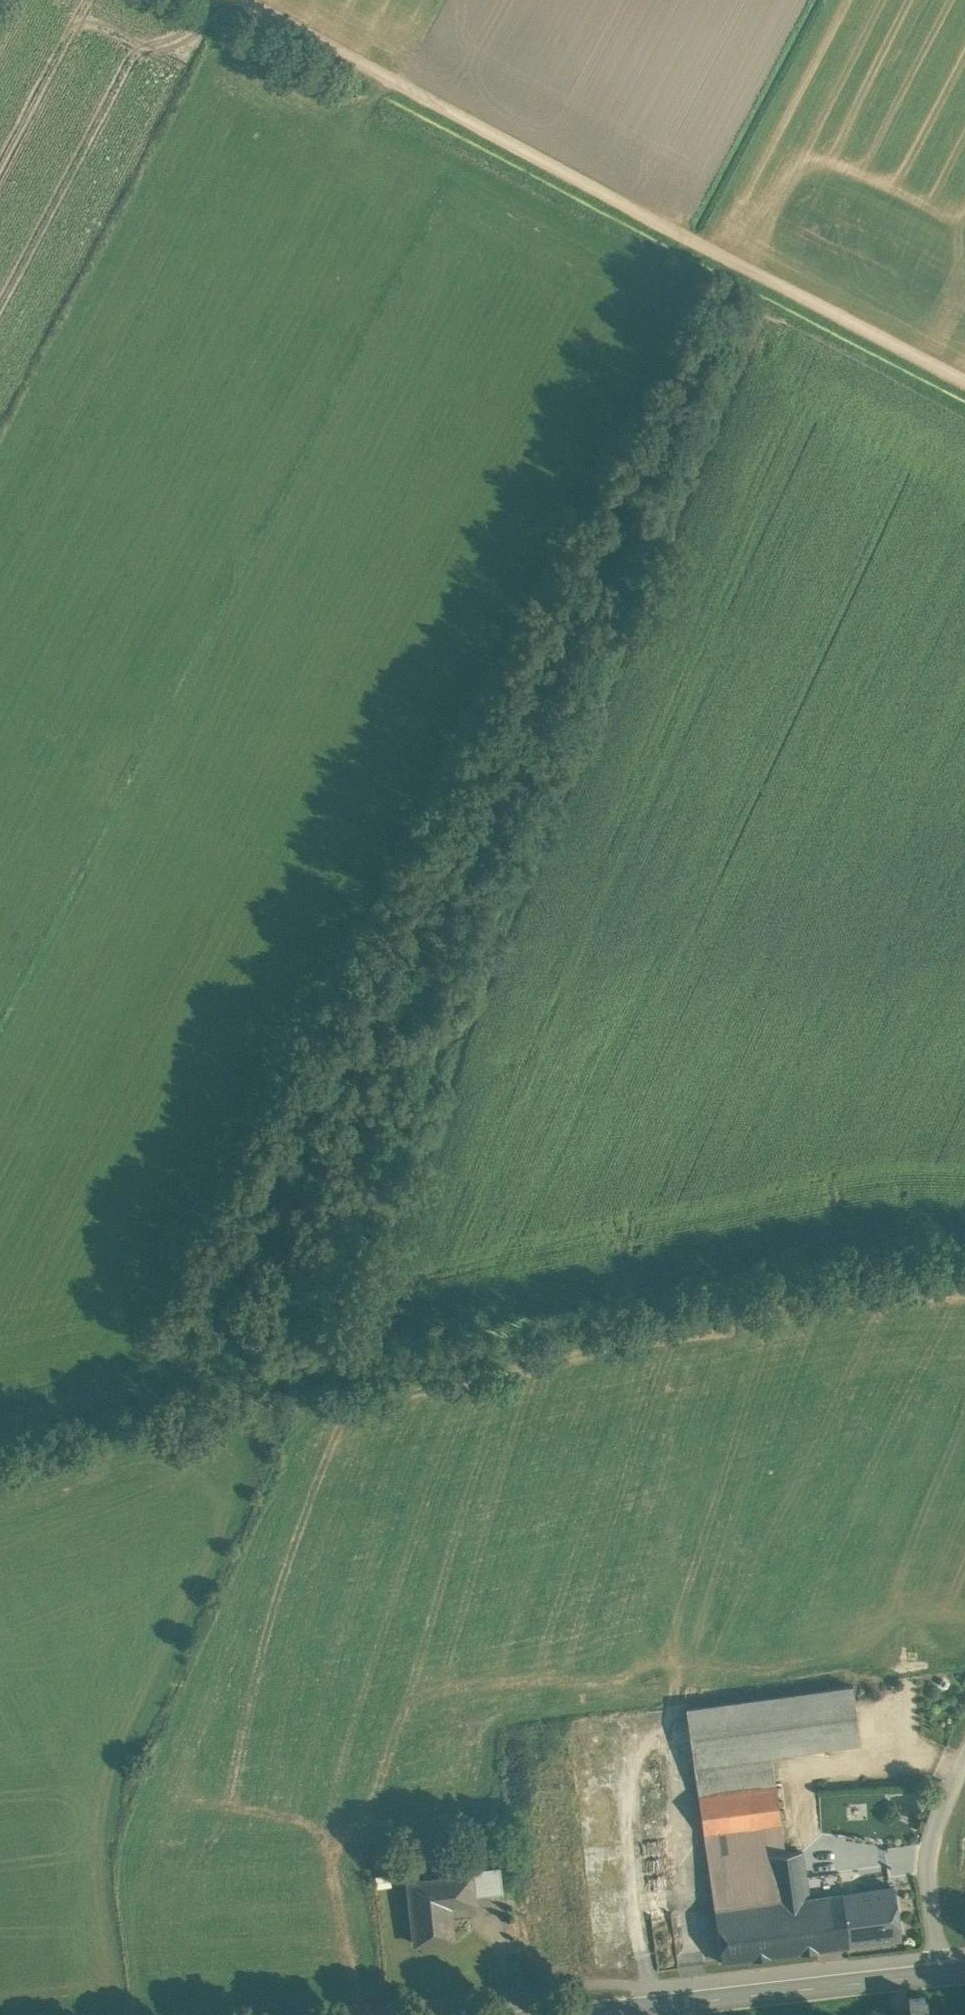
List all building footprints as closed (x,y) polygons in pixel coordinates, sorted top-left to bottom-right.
[(852,1685),(686,1708),(694,1765),(771,1754),(860,1742),(852,1685)] [(771,1754),(694,1765),(698,1796),(776,1785),(771,1754)] [(776,1785),(698,1796),(721,1963),(832,1948),(825,1896),(808,1898),(802,1850),(785,1852),(776,1785)] [(500,1866),(469,1869),(470,1874),(471,1874),(473,1895),(503,1892),(500,1866)] [(470,1874),(408,1881),(415,1943),(453,1939),(451,1920),(447,1920),(445,1899),(473,1895),(471,1874),(470,1874)] [(893,1886),(825,1896),(832,1948),(900,1938),(893,1886)] [(908,1999),(909,2014),(920,2014),(926,2014),(925,1998),(908,1999)]
